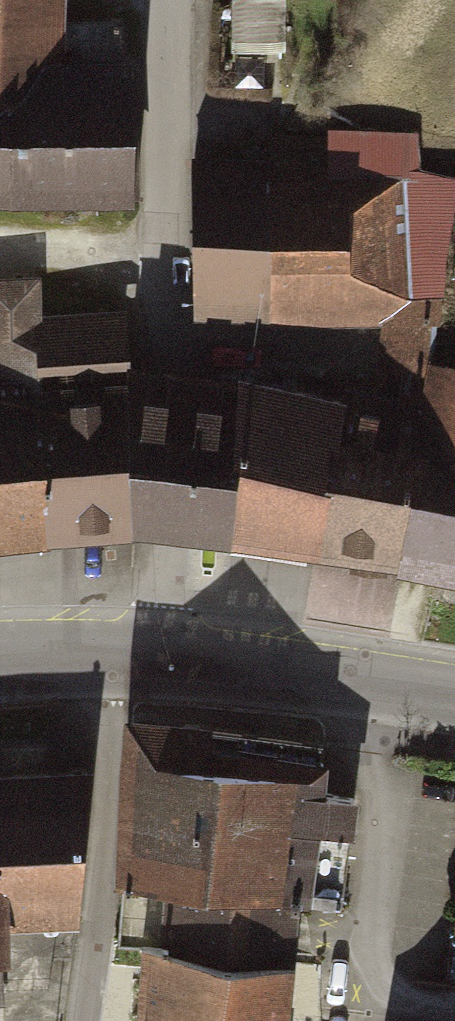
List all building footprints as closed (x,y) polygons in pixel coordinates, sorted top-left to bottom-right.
[(137,211),(131,56),(59,57),(59,0),(0,0),(0,208),(137,211)] [(274,157),(196,157),(197,325),(421,324),(421,129),(274,130),(274,157)] [(114,541),(110,383),(110,331),(39,332),(37,285),(0,284),(0,542),(114,541)] [(221,382),(222,540),(400,566),(454,582),(454,375),(424,369),(414,405),(221,382)] [(169,383),(110,383),(114,541),(176,540),(222,540),(221,382),(169,383)] [(322,734),(121,716),(115,951),(143,954),(290,970),(297,907),(343,908),(352,801),(316,797),(322,734)] [(7,1008),(1,930),(75,924),(63,766),(6,770),(0,770),(0,1008),(7,1008)] [(143,954),(136,1020),(284,1020),(290,970),(143,954)]
